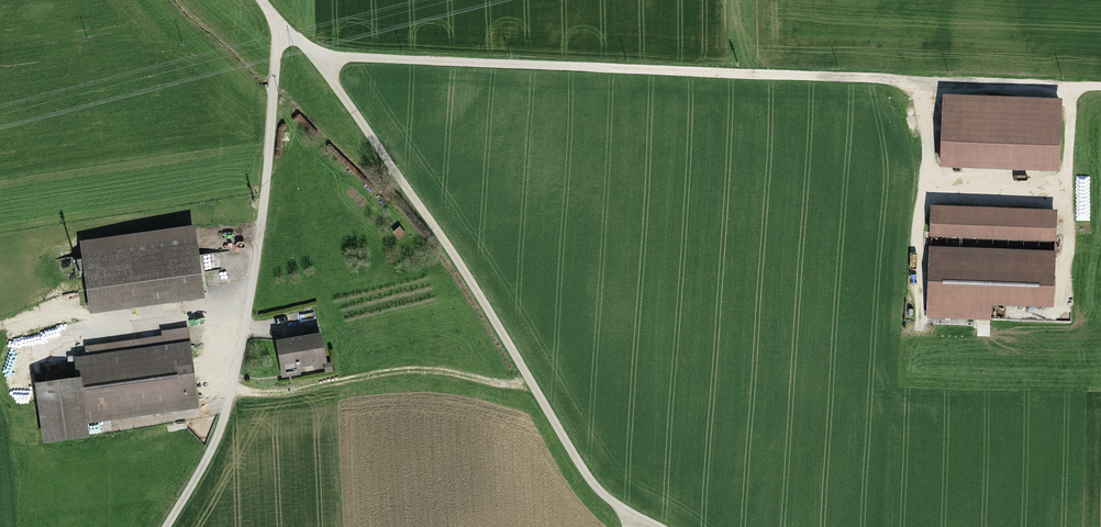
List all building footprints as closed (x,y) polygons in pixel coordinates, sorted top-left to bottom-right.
[(1058,102),(946,98),(944,163),(1056,167),(1058,102)] [(1049,195),(924,190),(923,221),(1048,226),(1049,195)] [(193,228),(82,243),(91,311),(202,297),(193,228)] [(1048,241),(923,237),(921,304),(979,306),(980,291),(1047,293),(1048,241)] [(79,383),(83,421),(196,408),(187,333),(89,345),(90,359),(76,360),(79,383)] [(321,334),(277,342),(283,377),(300,374),(298,367),(326,362),(321,334)] [(79,383),(36,388),(42,444),(86,439),(83,421),(79,383)]
